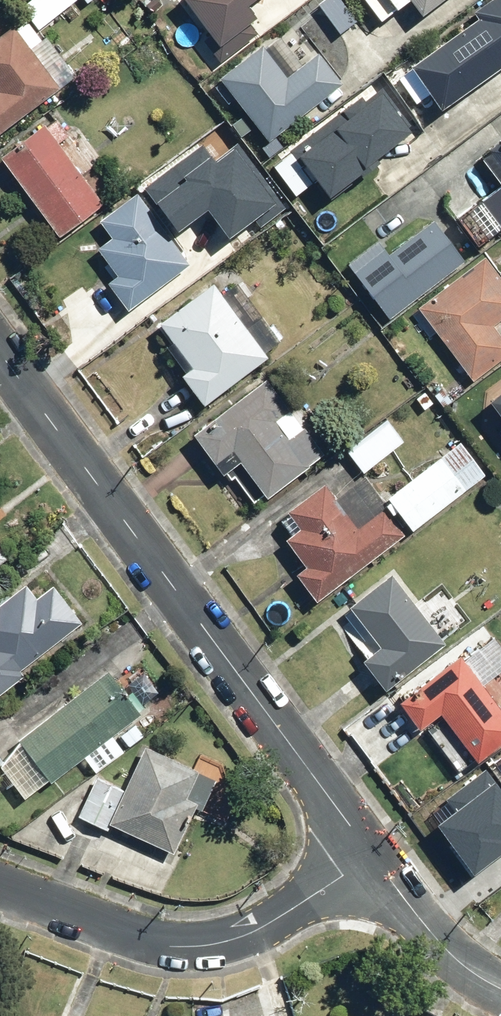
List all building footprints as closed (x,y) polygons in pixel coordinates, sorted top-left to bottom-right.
[(206,38),(195,46),(213,69),(272,24),(264,13),(280,0),(177,0),(206,38)] [(500,66),(500,0),(487,0),(472,11),(477,18),(394,78),(414,105),(426,97),(437,112),(500,66)] [(442,0),(404,0),(419,18),(442,0)] [(21,17),(0,33),(0,132),(59,85),(30,49),(41,40),(21,17)] [(284,78),(260,47),(219,79),(268,142),(343,83),(318,52),(284,78)] [(326,200),(407,132),(373,84),(271,170),(294,197),(311,183),(326,200)] [(0,156),(0,168),(55,240),(104,203),(58,142),(67,135),(54,118),(43,127),(42,125),(0,156)] [(232,225),(279,193),(238,133),(206,155),(200,146),(153,178),(178,215),(210,193),(232,225)] [(484,157),(500,179),(500,142),(484,157)] [(498,183),(471,205),(494,233),(500,227),(500,187),(498,183)] [(149,184),(97,221),(109,238),(94,248),(113,275),(105,280),(126,310),(188,266),(164,232),(176,223),(149,184)] [(386,321),(464,261),(431,220),(386,255),(376,242),(344,267),(386,321)] [(482,255),(410,313),(431,338),(434,336),(471,382),(500,357),(500,280),(482,255)] [(176,377),(198,408),(268,359),(214,284),(156,326),(187,369),(176,377)] [(334,444),(280,368),(189,435),(212,467),(230,454),(262,497),(334,444)] [(477,408),(500,437),(500,388),(477,408)] [(407,422),(396,409),(344,450),(362,472),(406,438),(398,428),(407,422)] [(485,476),(458,441),(385,499),(412,534),(485,476)] [(313,605),(404,535),(360,478),(333,499),(323,486),(287,514),(299,529),(282,542),(300,564),(289,573),(313,605)] [(423,609),(393,570),(345,608),(352,617),(335,631),(383,692),(471,622),(446,591),(423,609)] [(3,689),(79,623),(48,588),(36,598),(21,581),(0,599),(0,686),(3,689)] [(464,660),(460,654),(392,704),(414,734),(438,715),(472,761),(500,740),(500,658),(489,642),(464,660)] [(116,654),(13,738),(19,745),(1,759),(0,760),(0,767),(24,796),(46,778),(52,785),(84,759),(97,774),(139,739),(124,720),(161,689),(140,665),(131,672),(116,654)] [(192,767),(142,745),(122,792),(92,779),(75,820),(108,834),(113,824),(175,850),(193,807),(220,819),(240,773),(197,755),(192,767)] [(477,822),(500,852),(500,803),(477,822)]
